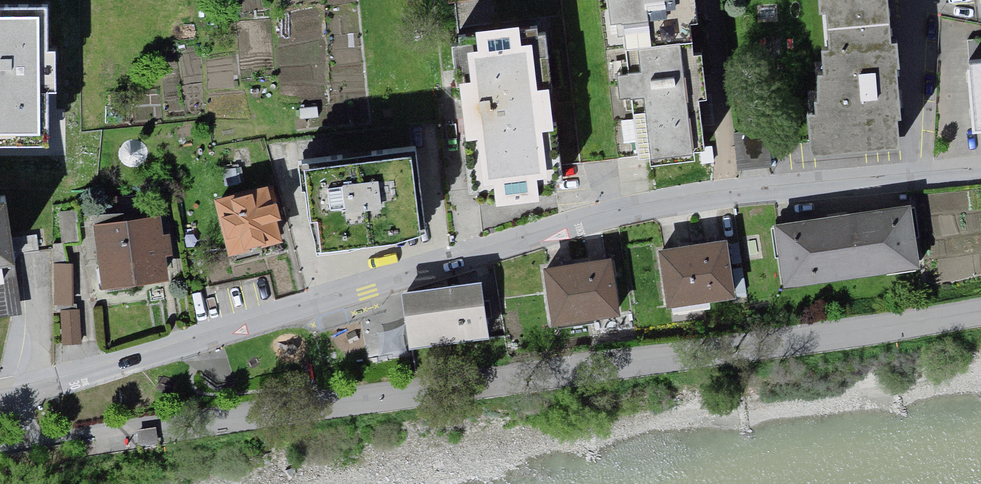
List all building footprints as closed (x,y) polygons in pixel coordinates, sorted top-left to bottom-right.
[(627,152),(710,139),(687,0),(603,0),(627,152)] [(891,0),(819,0),(820,13),(827,12),(829,30),(893,25),(891,0)] [(50,144),(45,6),(0,7),(0,144),(50,144)] [(545,17),(459,26),(477,186),(562,177),(545,17)] [(810,109),(814,153),(900,145),(893,25),(829,30),(833,46),(824,46),(827,70),(819,71),(823,108),(810,109)] [(966,50),(970,127),(980,126),(980,49),(966,50)] [(743,171),(772,165),(766,131),(737,137),(743,171)] [(310,214),(318,247),(393,240),(424,232),(416,154),(306,166),(310,214)] [(218,201),(232,255),(284,241),(270,187),(218,201)] [(21,308),(11,238),(5,195),(0,196),(0,311),(13,309),(21,308)] [(780,227),(788,287),(922,268),(914,209),(780,227)] [(98,224),(105,281),(164,274),(161,250),(170,249),(168,233),(160,234),(158,216),(98,224)] [(662,251),(670,307),(737,297),(729,242),(662,251)] [(547,270),(554,326),(622,318),(615,261),(547,270)] [(73,264),(53,264),(53,305),(73,306),(73,264)] [(407,293),(414,348),(490,339),(484,284),(407,293)] [(79,310),(60,310),(62,346),(82,345),(79,310)]
